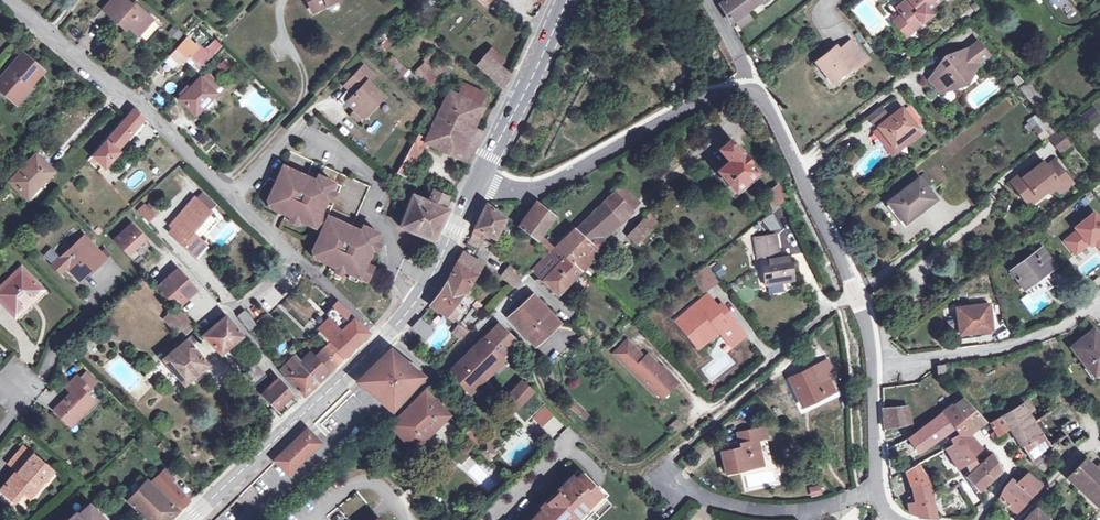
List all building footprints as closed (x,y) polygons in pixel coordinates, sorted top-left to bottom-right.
[(151,16),(135,4),(133,7),(125,0),(113,0),(103,11),(117,23),(121,20),(138,35),(146,26),(144,24),(151,16)] [(315,10),(311,0),(310,0),(307,2),(312,12),(315,10)] [(315,10),(336,0),(311,0),(315,10)] [(719,5),(730,23),(760,0),(763,3),(766,0),(725,0),(719,5)] [(910,2),(908,0),(905,0),(896,8),(901,16),(910,26),(918,19),(921,23),(931,14),(928,10),(940,0),(912,0),(910,2)] [(153,19),(151,16),(144,24),(146,26),(153,19)] [(910,26),(901,16),(892,23),(904,38),(913,30),(910,26)] [(918,19),(910,26),(913,30),(921,23),(918,19)] [(170,56),(178,63),(183,57),(185,59),(190,54),(196,48),(194,46),(186,38),(170,56)] [(834,48),(814,64),(831,84),(850,68),(854,73),(865,63),(848,42),(837,52),(834,48)] [(196,44),(194,46),(196,48),(190,54),(199,63),(207,53),(209,55),(211,56),(219,47),(214,43),(207,50),(207,51),(205,53),(196,44)] [(962,51),(951,60),(943,58),(941,72),(936,72),(926,79),(938,94),(947,86),(957,89),(965,83),(962,79),(975,70),(973,67),(988,56),(977,43),(964,53),(962,51)] [(490,50),(485,56),(496,65),(501,59),(490,50)] [(207,53),(199,63),(200,64),(209,55),(207,53)] [(18,98),(29,86),(27,85),(39,70),(21,55),(0,79),(0,88),(10,96),(12,93),(18,98)] [(496,65),(485,56),(475,66),(502,89),(505,83),(508,76),(496,65)] [(217,68),(227,78),(234,71),(223,61),(217,68)] [(415,71),(430,86),(438,78),(423,63),(415,71)] [(363,67),(349,82),(358,90),(354,94),(346,102),(354,110),(362,117),(363,117),(382,97),(367,82),(373,76),(363,67)] [(209,75),(203,81),(213,91),(220,85),(209,75)] [(213,91),(203,81),(200,78),(180,98),(195,114),(215,93),(213,91)] [(1019,88),(1038,113),(1047,106),(1028,81),(1026,83),(1019,88)] [(345,86),(354,94),(358,90),(349,82),(345,86)] [(427,139),(425,142),(455,156),(469,125),(484,93),(463,83),(457,96),(449,92),(427,139)] [(16,101),(18,98),(12,93),(10,96),(16,101)] [(1091,103),(1080,112),(1086,119),(1097,111),(1091,103)] [(901,109),(878,127),(893,146),(916,128),(915,127),(920,122),(907,107),(902,110),(901,109)] [(880,108),(867,118),(873,125),(886,115),(880,108)] [(104,168),(119,152),(117,150),(144,119),(132,109),(91,155),(104,168)] [(362,117),(354,110),(350,114),(358,121),(362,117)] [(1053,133),(1038,113),(1026,122),(1042,142),(1053,133)] [(469,125),(455,156),(469,161),(483,131),(469,125)] [(893,146),(878,127),(873,132),(892,157),(921,134),(916,128),(893,146)] [(1061,153),(1071,144),(1059,130),(1049,138),(1061,153)] [(417,134),(412,144),(421,149),(425,142),(427,139),(417,134)] [(716,171),(734,191),(755,173),(747,163),(749,162),(744,156),(742,157),(739,153),(740,152),(730,140),(718,149),(727,161),(716,171)] [(421,149),(412,144),(397,172),(407,177),(421,149)] [(351,226),(354,221),(370,185),(324,165),(316,180),(307,176),(315,161),(290,150),(275,182),(280,184),(274,197),(271,204),(280,208),(283,204),(289,207),(287,211),(286,213),(323,230),(322,232),(325,233),(319,246),(317,253),(326,257),(328,253),(334,256),(332,260),(330,265),(350,273),(358,277),(367,281),(373,268),(374,267),(365,263),(379,233),(363,225),(361,231),(351,226)] [(10,182),(26,197),(42,180),(43,181),(52,172),(35,155),(10,182)] [(1045,188),(1048,191),(1048,192),(1054,188),(1059,194),(1072,184),(1054,161),(1045,167),(1042,162),(1027,174),(1021,178),(1020,177),(1010,184),(1025,203),(1045,188)] [(1021,178),(1027,174),(1024,169),(1008,181),(1010,184),(1020,177),(1021,178)] [(925,184),(930,180),(925,174),(921,178),(925,184)] [(897,210),(895,211),(905,223),(934,199),(919,180),(890,202),(897,210)] [(598,251),(605,244),(599,238),(619,220),(637,202),(622,185),(603,203),(575,230),(556,247),(551,253),(532,270),(557,294),(580,270),(598,251)] [(777,186),(766,194),(770,209),(782,200),(777,186)] [(1045,188),(1025,203),(1028,206),(1048,191),(1045,188)] [(427,238),(432,240),(446,210),(442,207),(447,197),(431,190),(426,201),(414,195),(415,193),(407,190),(401,206),(407,209),(399,226),(427,238)] [(201,193),(196,199),(208,209),(213,203),(201,193)] [(278,212),(280,208),(271,204),(274,197),(269,195),(266,202),(269,209),(278,212)] [(196,199),(194,197),(170,226),(173,229),(170,233),(176,239),(176,240),(196,256),(206,244),(192,233),(210,211),(208,209),(196,199)] [(153,201),(146,207),(153,215),(160,209),(153,201)] [(781,210),(781,209),(786,205),(783,201),(772,209),(776,214),(781,210)] [(554,215),(536,202),(518,226),(536,240),(554,215)] [(485,203),(473,229),(482,233),(494,238),(504,218),(485,203)] [(153,215),(146,207),(144,205),(138,210),(149,222),(155,216),(153,215)] [(1093,213),(1074,228),(1076,231),(1063,241),(1074,255),(1088,244),(1090,247),(1094,244),(1099,251),(1099,222),(1093,213)] [(656,222),(648,215),(627,236),(636,244),(656,222)] [(363,225),(354,221),(351,226),(361,231),(363,225)] [(131,224),(114,240),(133,262),(140,255),(134,249),(145,239),(131,224)] [(482,233),(473,229),(470,234),(479,239),(480,235),(482,233)] [(479,239),(470,234),(466,242),(479,249),(483,241),(481,239),(479,239)] [(778,257),(776,246),(774,236),(753,240),(757,260),(760,259),(764,284),(792,280),(788,256),(778,257)] [(102,258),(99,255),(82,237),(59,257),(52,249),(45,256),(60,273),(68,266),(78,277),(86,269),(88,272),(102,258)] [(324,263),(326,257),(317,253),(319,246),(314,244),(311,250),(314,259),(324,263)] [(1042,276),(1055,267),(1042,248),(1010,271),(1024,290),(1042,276)] [(99,255),(102,258),(107,254),(103,250),(99,255)] [(462,295),(467,288),(481,264),(461,253),(461,254),(446,283),(430,305),(446,316),(453,307),(462,295)] [(718,263),(711,268),(718,278),(725,273),(718,263)] [(522,276),(508,266),(500,275),(513,287),(522,276)] [(716,282),(705,267),(692,277),(702,292),(716,282)] [(15,317),(42,291),(21,268),(0,288),(0,302),(15,317)] [(156,287),(175,307),(195,289),(176,268),(156,287)] [(80,279),(88,272),(86,269),(78,277),(80,279)] [(358,277),(350,273),(348,278),(356,282),(358,277)] [(1051,288),(1042,276),(1024,290),(1028,296),(1032,302),(1043,294),(1051,288)] [(270,311),(282,299),(271,288),(259,300),(270,311)] [(467,288),(462,295),(466,298),(471,291),(467,288)] [(508,317),(534,345),(559,323),(533,295),(508,317)] [(705,295),(695,304),(701,310),(711,302),(705,295)] [(307,363),(302,357),(294,349),(291,352),(294,355),(280,369),(303,396),(327,372),(343,356),(367,333),(337,302),(325,314),(331,320),(333,322),(332,322),(340,331),(329,342),(314,357),(307,363)] [(481,305),(476,302),(471,307),(476,311),(481,305)] [(716,308),(711,302),(701,310),(695,304),(689,309),(690,310),(675,322),(698,348),(717,331),(731,347),(744,336),(728,316),(729,314),(721,305),(716,308)] [(972,328),(972,333),(992,331),(989,305),(956,309),(959,330),(972,328)] [(192,326),(175,307),(163,319),(179,335),(181,337),(192,326)] [(453,307),(446,316),(459,325),(465,316),(453,307)] [(249,330),(256,325),(244,310),(237,315),(249,330)] [(219,354),(242,336),(225,316),(201,335),(219,354)] [(433,330),(419,318),(411,327),(424,339),(433,330)] [(581,318),(575,323),(588,338),(594,334),(581,318)] [(333,322),(331,320),(319,331),(329,342),(340,331),(332,322),(333,322)] [(559,323),(534,345),(535,346),(537,348),(561,326),(559,323)] [(499,324),(483,339),(501,358),(518,343),(499,324)] [(1099,371),(1099,339),(1093,330),(1071,348),(1094,377),(1099,371)] [(162,359),(183,384),(207,365),(192,346),(198,340),(193,334),(162,359)] [(501,358),(483,339),(449,372),(467,390),(501,358)] [(634,347),(629,340),(616,353),(621,359),(634,347)] [(645,357),(634,347),(621,359),(655,395),(657,393),(664,386),(669,392),(677,384),(662,368),(648,354),(645,357)] [(421,376),(388,349),(356,381),(391,410),(421,376)] [(308,351),(302,357),(307,363),(314,357),(308,351)] [(822,392),(824,396),(834,391),(827,377),(833,375),(826,360),(788,378),(799,402),(822,392)] [(251,386),(265,375),(255,363),(250,366),(239,375),(251,386)] [(678,383),(664,367),(662,368),(677,384),(678,383)] [(82,372),(77,377),(89,388),(93,383),(82,372)] [(89,388),(77,377),(76,376),(65,387),(71,393),(53,411),(68,425),(73,421),(75,423),(95,403),(85,393),(89,389),(89,388)] [(290,395),(279,380),(268,391),(266,389),(259,395),(274,410),(290,395)] [(531,392),(520,382),(506,397),(517,407),(531,392)] [(657,393),(662,398),(669,392),(664,386),(657,393)] [(425,390),(390,425),(413,449),(448,416),(425,390)] [(801,407),(824,396),(822,392),(799,402),(801,407)] [(570,397),(565,403),(585,422),(590,416),(570,397)] [(965,465),(976,458),(973,453),(979,448),(968,434),(984,421),(964,400),(963,398),(953,405),(942,413),(934,419),(908,438),(914,448),(917,453),(942,435),(943,434),(945,433),(953,427),(959,435),(950,440),(953,445),(946,450),(945,450),(957,470),(965,465)] [(997,434),(1010,426),(1032,460),(1048,448),(1049,447),(1032,422),(1021,404),(990,423),(997,434)] [(906,424),(905,407),(883,411),(884,428),(906,424)] [(545,408),(534,420),(544,429),(555,417),(545,408)] [(676,418),(666,428),(672,434),(682,425),(676,418)] [(1075,443),(1082,438),(1077,431),(1084,427),(1078,419),(1065,430),(1075,443)] [(460,430),(478,449),(485,442),(474,431),(475,430),(468,423),(460,430)] [(986,425),(991,433),(990,434),(994,440),(997,437),(989,423),(987,424),(986,425)] [(743,465),(744,469),(761,465),(756,440),(765,438),(763,427),(737,433),(740,448),(721,452),(724,469),(743,465)] [(953,427),(945,433),(950,440),(959,435),(953,427)] [(306,430),(275,460),(287,472),(317,442),(306,430)] [(914,448),(908,438),(901,442),(908,452),(914,448)] [(495,452),(485,442),(478,449),(488,459),(495,452)] [(17,472),(32,455),(23,447),(8,464),(16,471),(17,472)] [(17,472),(16,471),(1,490),(12,499),(19,489),(26,494),(40,477),(44,479),(50,470),(32,455),(17,472)] [(974,492),(977,490),(977,491),(1000,471),(993,456),(965,479),(974,492)] [(980,463),(976,458),(965,465),(969,472),(980,463)] [(1090,497),(1099,507),(1099,466),(1095,471),(1083,460),(1082,461),(1069,474),(1068,475),(1079,487),(1085,480),(1095,491),(1090,497)] [(912,488),(916,503),(907,505),(909,514),(918,517),(918,518),(936,518),(929,482),(917,465),(906,472),(912,488)] [(577,469),(554,491),(555,492),(552,495),(551,494),(539,506),(541,508),(529,519),(595,519),(611,504),(577,469)] [(189,501),(171,482),(174,479),(164,470),(152,482),(149,484),(146,481),(127,500),(137,509),(138,510),(148,519),(168,519),(178,511),(189,501)] [(1010,479),(1003,486),(998,498),(1006,505),(1014,513),(1024,502),(1026,503),(1028,501),(1031,498),(1041,486),(1026,473),(1015,484),(1010,479)] [(1085,480),(1079,487),(1090,497),(1095,491),(1085,480)] [(820,486),(809,488),(811,497),(821,494),(820,486)] [(92,503),(80,514),(79,512),(72,517),(70,515),(64,519),(107,519),(92,503)] [(1035,508),(1024,519),(1047,519),(1035,508)]
